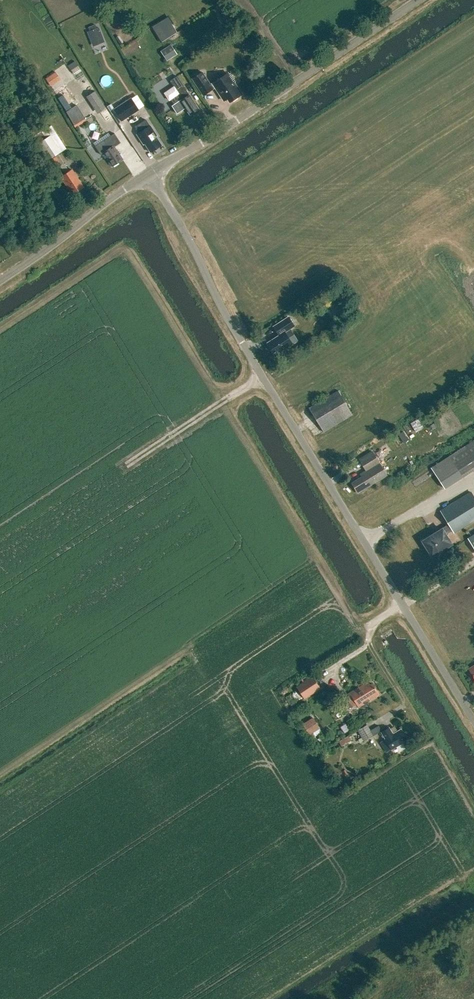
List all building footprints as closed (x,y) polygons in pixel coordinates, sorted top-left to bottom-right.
[(99,28),(88,32),(91,40),(102,35),(99,28)] [(167,60),(177,54),(169,41),(166,43),(167,46),(160,50),(167,60)] [(80,69),(78,66),(71,70),(73,74),(80,69)] [(211,85),(202,72),(192,79),(203,96),(216,87),(225,101),(228,99),(230,102),(241,95),(234,83),(236,82),(230,74),(228,75),(227,74),(211,85)] [(56,73),(47,79),(52,86),(60,80),(56,73)] [(174,87),(165,93),(169,100),(171,99),(174,104),(172,106),(177,114),(186,108),(190,114),(198,109),(194,103),(194,102),(189,95),(183,87),(184,87),(177,76),(170,81),(174,87)] [(105,108),(94,91),(88,95),(99,112),(105,108)] [(114,108),(122,120),(139,110),(131,97),(114,108)] [(64,109),(73,127),(85,121),(76,103),(64,109)] [(105,108),(99,112),(103,117),(110,112),(107,107),(105,108)] [(150,125),(146,119),(135,127),(139,133),(137,134),(143,144),(145,143),(151,152),(161,145),(156,137),(157,136),(150,125)] [(57,152),(65,147),(55,132),(37,144),(42,151),(43,150),(55,168),(64,163),(57,152)] [(95,146),(101,155),(103,153),(112,166),(123,159),(115,147),(121,143),(114,133),(95,146)] [(73,194),(83,187),(71,169),(61,176),(68,187),(73,194)] [(277,353),(292,344),(284,332),(294,326),(289,317),(273,326),(279,335),(268,342),(274,352),(276,351),(277,353)] [(324,433),(352,415),(338,390),(308,408),(324,433)] [(416,431),(423,427),(418,418),(411,422),(416,431)] [(361,491),(387,476),(372,451),(360,458),(367,469),(360,474),(362,477),(352,483),(356,490),(359,489),(361,491)] [(470,472),(457,451),(431,468),(445,488),(470,472)] [(452,531),(453,532),(473,520),(473,497),(471,492),(440,511),(448,524),(452,531)] [(446,535),(452,531),(448,524),(441,528),(442,529),(422,541),(431,556),(451,544),(446,535)] [(304,698),(320,687),(312,674),(296,685),(304,698)] [(369,685),(368,682),(348,693),(349,695),(351,694),(358,706),(376,696),(374,693),(376,691),(372,683),(369,685)] [(295,700),(301,696),(298,691),(292,695),(295,700)] [(345,710),(353,705),(350,701),(342,705),(345,710)] [(309,734),(320,727),(313,716),(302,723),(309,734)] [(363,740),(373,734),(367,724),(357,729),(363,740)] [(393,733),(389,727),(381,731),(385,738),(392,749),(407,740),(401,729),(393,733)] [(341,745),(351,740),(348,735),(339,740),(341,745)]
